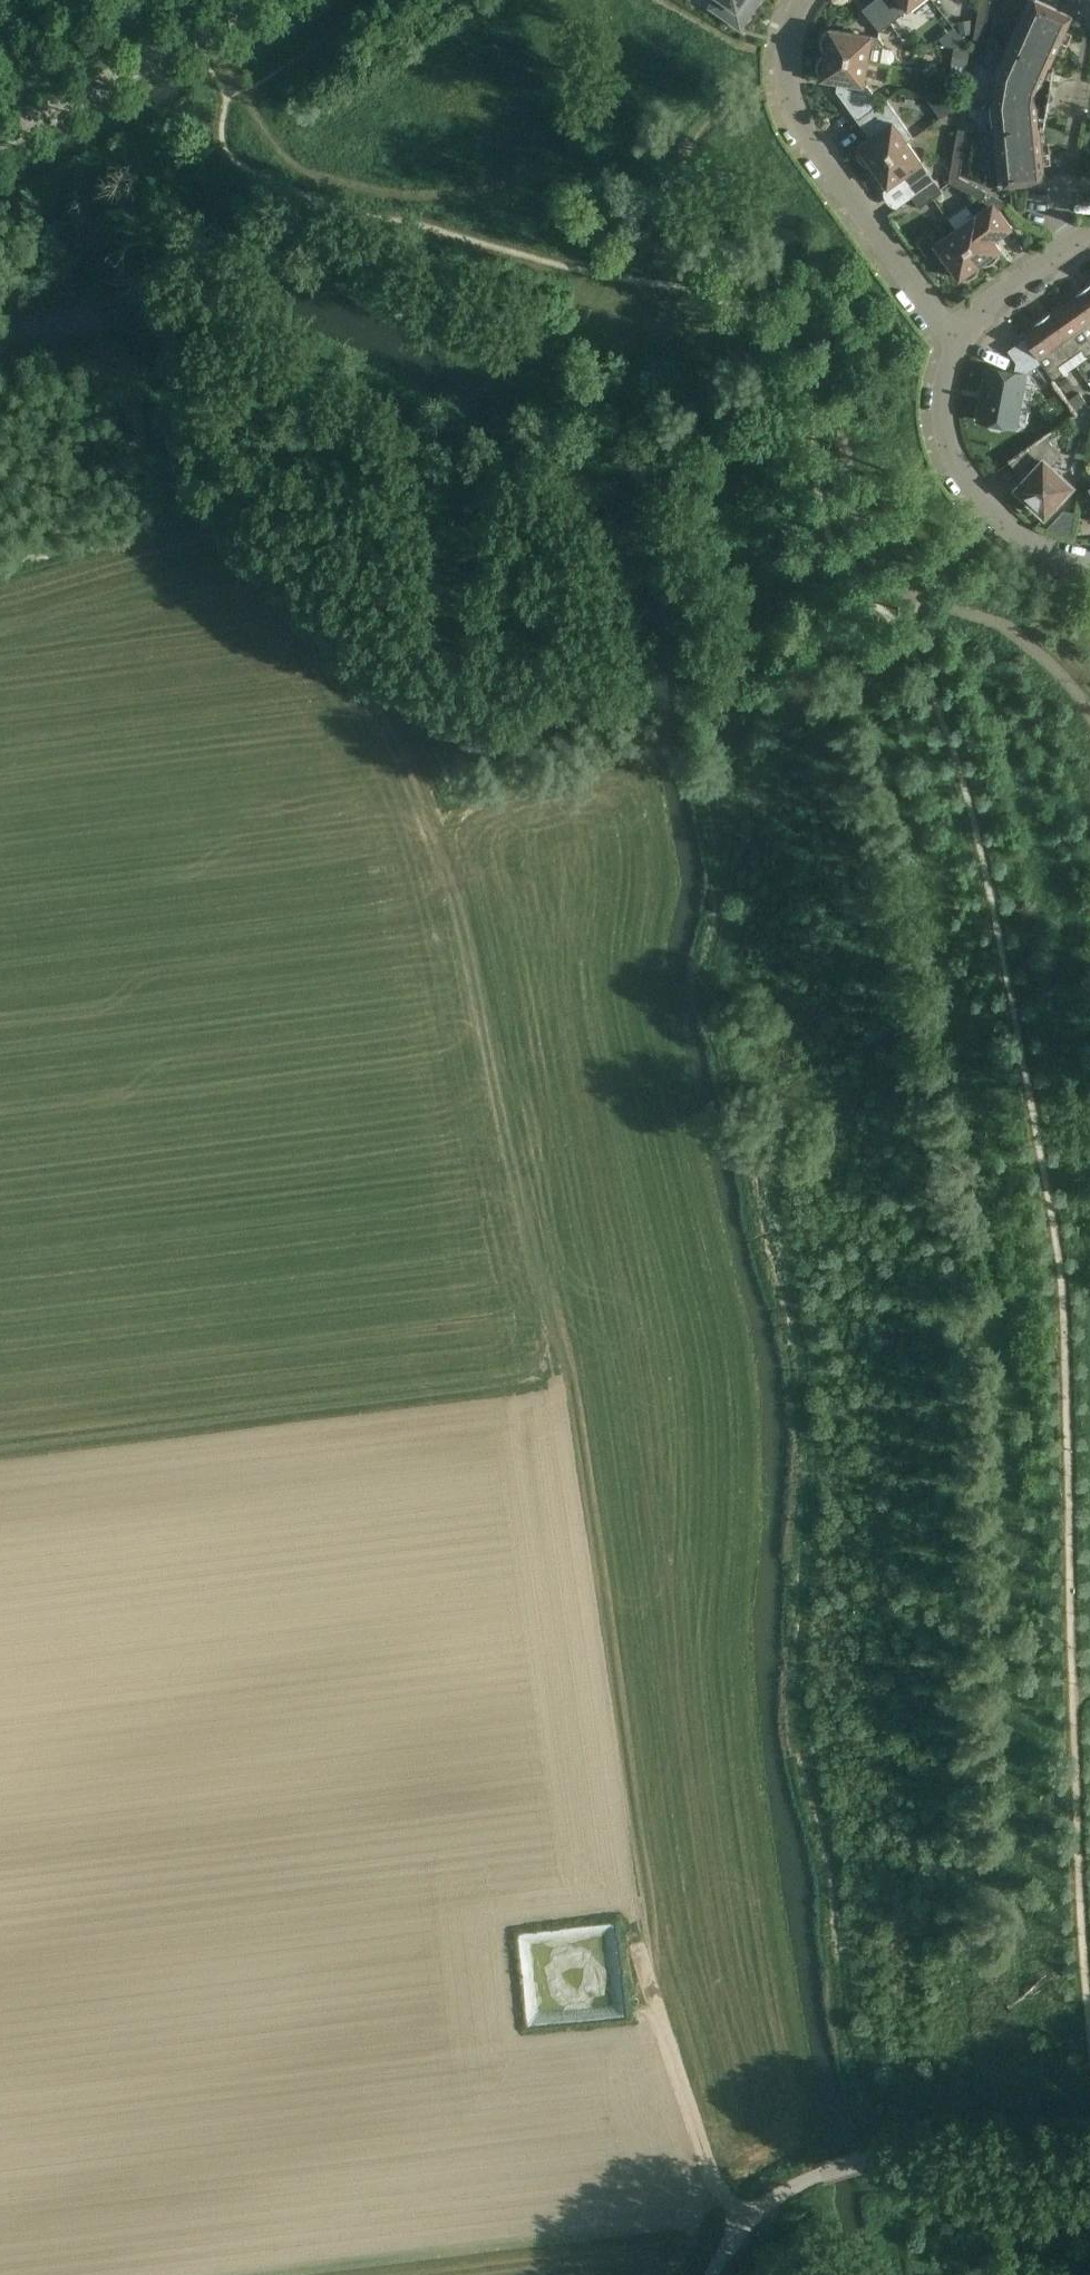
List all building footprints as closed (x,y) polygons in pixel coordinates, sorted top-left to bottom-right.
[(710,7),(740,28),(759,0),(715,0),(710,7)] [(862,9),(880,31),(920,0),(873,0),(862,9)] [(1072,16),(1037,0),(1027,0),(995,71),(990,104),(998,185),(1045,181),(1038,115),(1047,114),(1053,79),(1045,76),(1072,16)] [(978,15),(987,17),(989,5),(980,4),(978,15)] [(976,27),(985,28),(987,17),(978,15),(976,27)] [(970,19),(958,21),(960,34),(962,34),(970,33),(972,32),(970,19)] [(976,27),(974,39),(983,40),(985,28),(976,27)] [(822,49),(823,51),(824,50),(826,51),(825,54),(868,60),(881,62),(891,64),(895,61),(896,53),(892,48),(883,47),(884,43),(879,37),(871,36),(872,36),(829,29),(829,32),(827,32),(826,31),(824,33),(823,35),(822,37),(821,39),(821,42),(821,44),(821,47),(822,49)] [(954,48),(951,65),(967,67),(970,50),(954,48)] [(821,79),(842,82),(840,96),(849,109),(872,92),(868,86),(863,86),(868,60),(825,54),(825,57),(823,57),(822,55),(821,57),(819,59),(818,61),(817,64),(817,66),(817,69),(817,71),(818,73),(819,76),(820,75),(822,75),(821,79)] [(858,146),(860,149),(859,150),(857,150),(857,152),(858,155),(858,157),(859,159),(861,161),(862,163),(864,164),(867,166),(869,166),(869,165),(871,164),(873,167),(908,142),(872,92),(849,109),(865,131),(869,128),(873,135),(858,146)] [(955,100),(924,95),(941,118),(959,105),(955,100)] [(958,129),(956,141),(966,142),(968,130),(958,129)] [(954,152),(964,154),(966,142),(956,141),(954,152)] [(873,170),(872,170),(872,172),(872,175),(873,177),(874,179),(875,181),(877,183),(879,185),(881,186),(883,187),(884,185),(885,184),(888,187),(903,176),(908,183),(904,186),(912,197),(935,180),(908,142),(873,167),(874,169),(873,170)] [(954,152),(952,163),(962,165),(964,154),(954,152)] [(952,163),(948,182),(960,177),(962,165),(952,163)] [(973,184),(960,177),(948,182),(969,193),(973,184)] [(935,180),(912,197),(919,208),(943,191),(935,180)] [(973,184),(969,193),(983,201),(987,192),(973,184)] [(956,229),(955,229),(980,264),(982,262),(983,264),(983,265),(985,265),(986,265),(987,265),(989,265),(990,264),(991,264),(993,263),(994,262),(995,262),(996,261),(997,260),(998,259),(998,257),(999,256),(1000,255),(1000,254),(999,253),(998,252),(1001,249),(994,240),(990,234),(996,229),(1001,235),(1012,227),(999,210),(1006,205),(1002,200),(997,197),(987,192),(983,201),(990,205),(974,216),(956,229)] [(917,242),(926,256),(928,257),(929,258),(931,258),(933,259),(935,259),(936,259),(938,258),(940,258),(941,257),(943,256),(959,279),(962,277),(963,278),(963,280),(966,280),(968,279),(970,279),(973,278),(975,276),(976,274),(978,273),(979,270),(980,268),(979,268),(977,266),(980,264),(955,229),(936,243),(929,234),(917,242)] [(1089,341),(1089,297),(1084,289),(1076,294),(1077,295),(1064,305),(1089,341)] [(1070,358),(1082,349),(1087,356),(1089,355),(1089,341),(1064,305),(1051,314),(1050,313),(1042,318),(1070,358)] [(1042,362),(1054,380),(1064,373),(1059,366),(1070,358),(1042,318),(1035,324),(1036,325),(1023,334),(1022,332),(1021,333),(1025,338),(1042,362)] [(978,420),(1015,427),(1025,374),(1042,362),(1025,338),(1008,350),(1017,362),(1015,372),(988,367),(978,420)] [(1066,377),(1059,383),(1066,393),(1074,388),(1066,377)] [(1057,384),(1054,380),(1054,379),(1044,386),(1047,391),(1057,384)] [(1075,409),(1086,401),(1079,392),(1068,400),(1075,409)] [(1061,457),(1046,436),(1010,462),(1011,463),(1018,458),(1030,475),(1016,489),(1045,516),(1073,486),(1052,467),(1061,457)] [(1058,507),(1052,529),(1068,534),(1075,512),(1058,507)]
